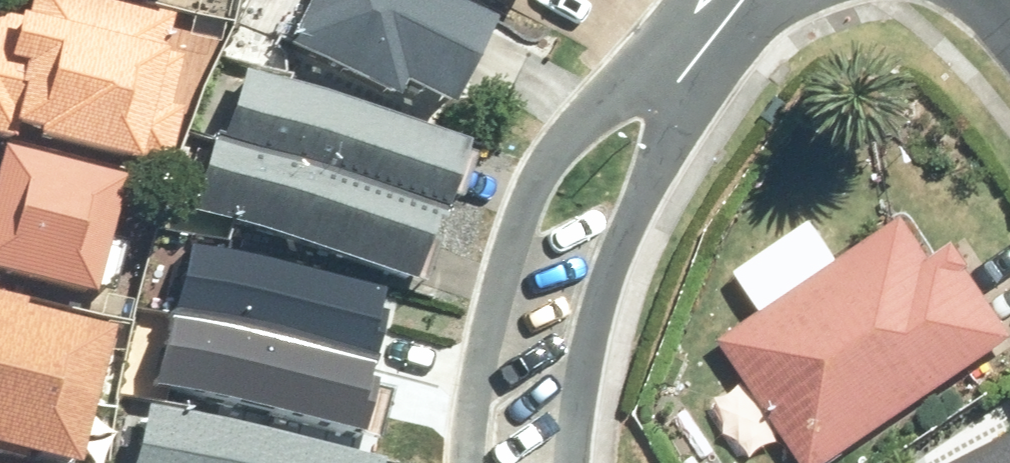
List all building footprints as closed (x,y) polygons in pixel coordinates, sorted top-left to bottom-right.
[(148,164),(173,169),(186,110),(177,108),(189,58),(171,53),(179,17),(114,0),(38,0),(33,20),(0,12),(0,137),(15,141),(19,128),(45,134),(44,140),(147,167),(148,164)] [(466,0),(319,0),(296,47),(482,138),(533,33),(466,0)] [(479,152),(243,72),(217,146),(453,227),(479,152)] [(453,227),(217,146),(192,221),(428,301),(453,227)] [(9,153),(0,179),(0,274),(101,301),(104,289),(117,294),(131,245),(117,242),(131,184),(9,153)] [(979,265),(965,243),(941,259),(912,214),(726,342),(809,462),(836,462),(1009,346),(1009,317),(977,267),(979,265)] [(403,295),(200,247),(184,315),(387,364),(403,295)] [(51,462),(89,462),(121,337),(30,313),(32,307),(0,299),(0,450),(51,462)] [(387,364),(184,315),(167,384),(370,432),(387,364)] [(156,414),(145,462),(368,462),(156,414)] [(975,462),(1009,462),(1009,445),(975,462)]
